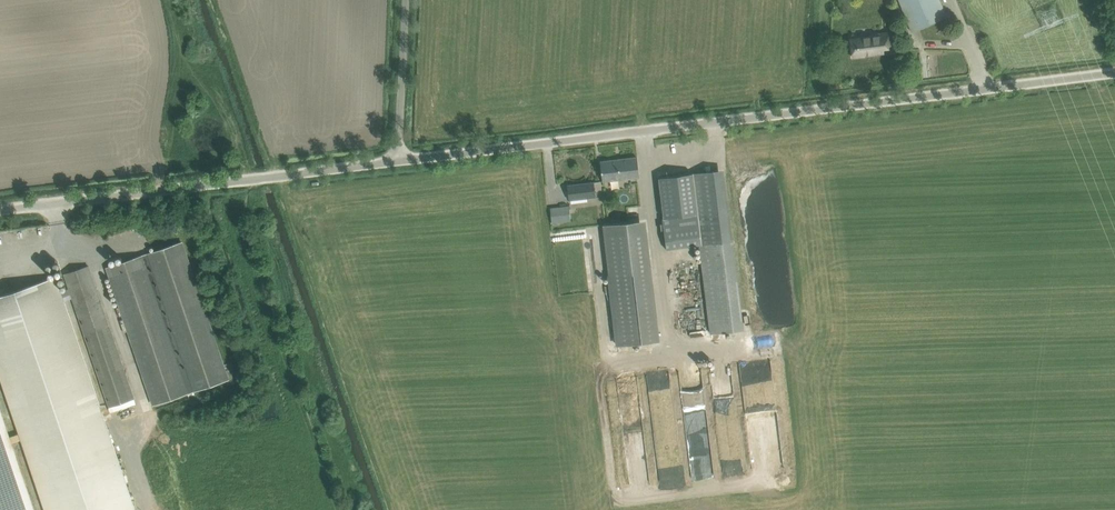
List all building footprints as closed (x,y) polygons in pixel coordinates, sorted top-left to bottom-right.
[(911,31),(943,18),(945,24),(953,21),(949,12),(945,13),(940,0),(899,0),(911,31)] [(850,39),(851,46),(852,57),(884,53),(883,46),(893,45),(892,31),(869,34),(869,36),(850,39)] [(600,161),(603,181),(639,177),(637,157),(600,161)] [(692,173),(659,177),(664,220),(668,249),(701,245),(713,333),(795,322),(774,162),(692,173)] [(596,196),(594,182),(567,185),(569,199),(596,196)] [(550,208),(552,223),(571,221),(569,206),(550,208)] [(640,232),(605,237),(618,345),(653,341),(640,232)] [(108,267),(111,277),(154,404),(227,380),(181,242),(147,253),(148,256),(142,258),(141,256),(108,267)] [(134,399),(109,328),(92,277),(88,266),(64,274),(68,285),(85,336),(109,407),(134,399)] [(108,433),(56,277),(0,296),(0,377),(19,433),(21,439),(45,509),(135,509),(108,433)] [(11,442),(21,439),(19,433),(9,437),(0,409),(0,509),(34,509),(11,442)]
